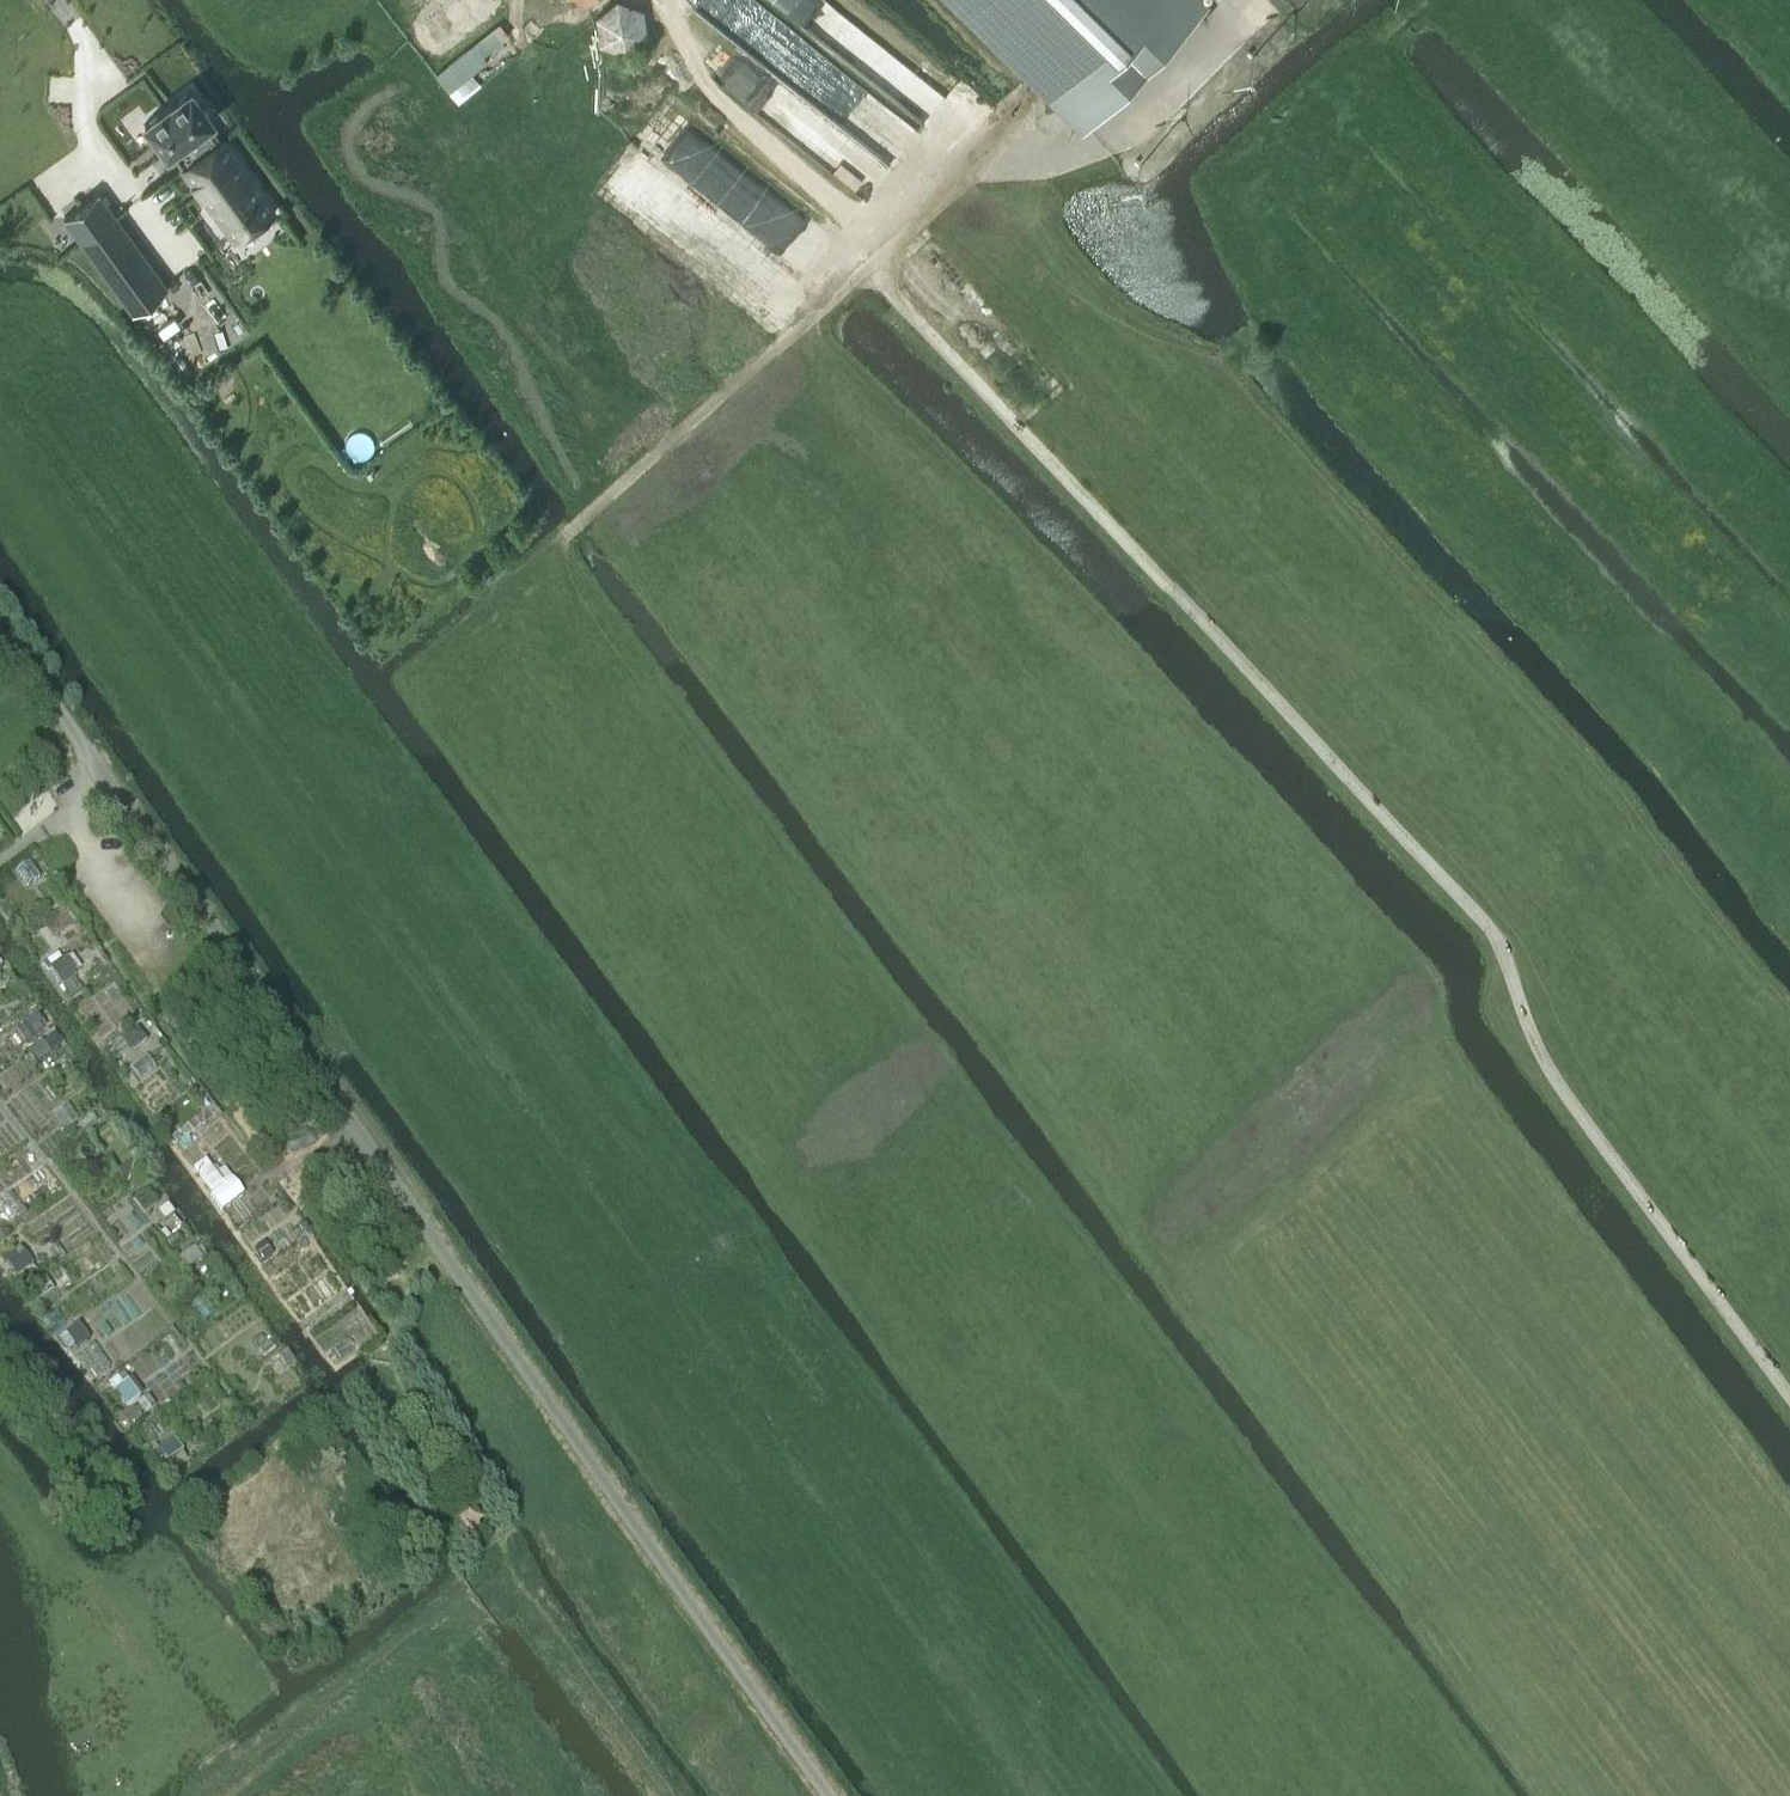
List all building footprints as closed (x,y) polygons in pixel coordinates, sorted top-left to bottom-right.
[(582,8),(591,0),(575,0),(582,8)] [(628,53),(648,35),(643,8),(622,0),(615,0),(596,16),(600,44),(627,54),(628,53)] [(1084,126),(1135,75),(1155,54),(1202,6),(1196,0),(956,0),(1084,126)] [(447,88),(528,24),(510,2),(429,66),(447,88)] [(168,155),(171,153),(181,167),(236,243),(278,212),(223,136),(212,122),(214,121),(189,88),(144,121),(168,155)] [(98,193),(63,220),(132,313),(167,287),(98,193)] [(79,975),(62,954),(42,970),(58,991),(79,975)] [(0,980),(0,1004),(12,994),(0,980)] [(252,1168),(207,1104),(168,1131),(231,1220),(254,1204),(236,1180),(252,1168)] [(185,1241),(159,1259),(173,1278),(198,1260),(185,1241)] [(144,1388),(128,1370),(103,1391),(120,1410),(144,1388)] [(454,1512),(468,1530),(480,1521),(466,1502),(454,1512)]
